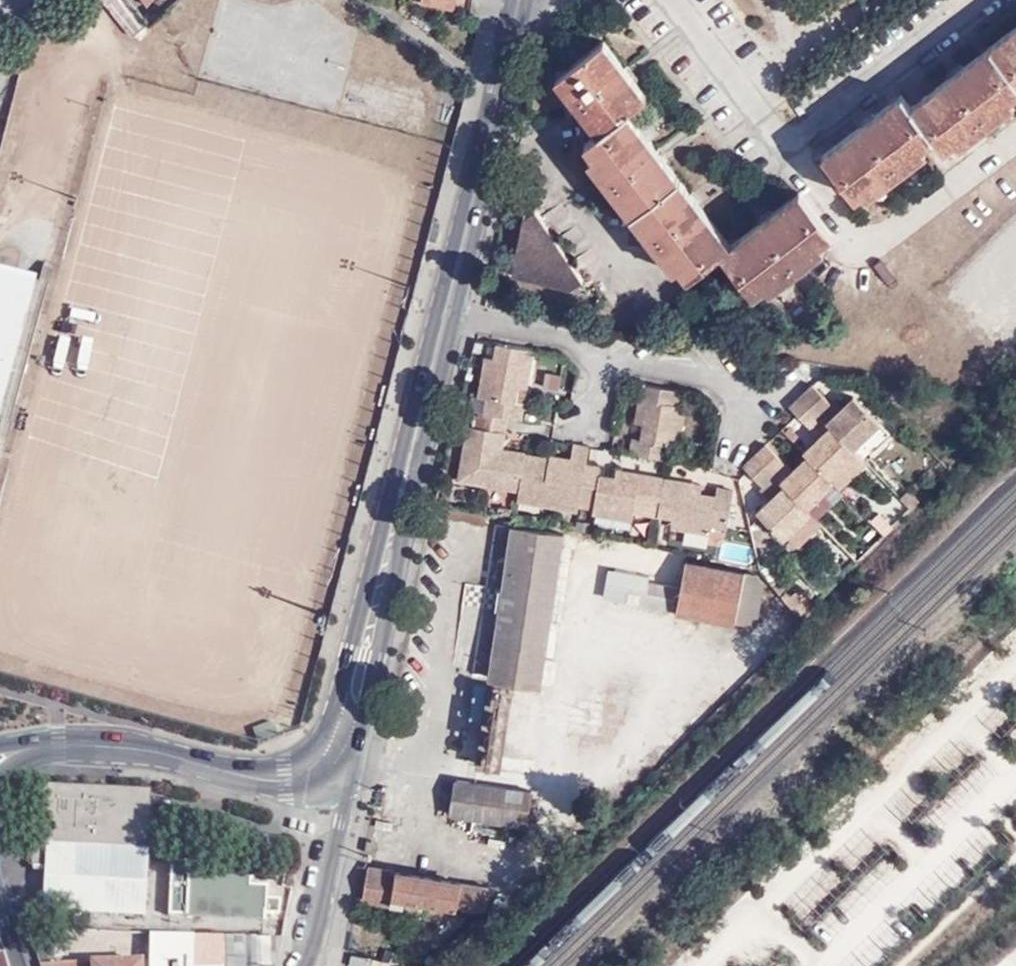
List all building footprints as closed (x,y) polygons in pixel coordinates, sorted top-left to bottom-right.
[(132,31),(137,24),(117,0),(105,0),(132,31)] [(144,13),(133,0),(117,0),(137,24),(144,13)] [(426,6),(461,12),(464,0),(428,0),(426,6)] [(148,17),(144,13),(137,24),(138,27),(148,17)] [(909,108),(901,96),(822,156),(855,198),(866,190),(871,195),(927,152),(923,147),(934,138),(943,149),(954,141),(960,147),(1015,103),(1010,97),(1015,93),(1015,26),(909,108)] [(832,234),(800,192),(731,245),(628,111),(646,96),(603,42),(557,77),(598,130),(584,142),(595,155),(588,161),(675,271),(680,267),(689,279),(721,254),(754,295),(765,286),(771,292),(826,249),(821,244),(832,234)] [(516,263),(530,283),(572,292),(584,282),(536,212),(524,221),(516,263)] [(0,257),(0,410),(2,410),(40,267),(0,257)] [(512,279),(530,283),(516,263),(512,279)] [(535,350),(498,344),(495,359),(486,357),(480,397),(491,400),(489,414),(506,417),(524,420),(526,406),(517,404),(519,389),(521,377),(531,379),(535,350)] [(529,391),(531,379),(521,377),(519,389),(529,391)] [(676,407),(679,390),(641,384),(637,413),(644,415),(643,425),(642,439),(632,438),(631,453),(671,460),(673,445),(680,446),(685,408),(676,407)] [(831,406),(813,384),(801,395),(864,463),(891,440),(853,399),(844,408),(837,402),(831,406)] [(817,438),(803,451),(808,457),(833,484),(839,491),(868,467),(864,463),(801,395),(789,406),(817,438)] [(489,414),(481,413),(479,427),(469,427),(460,479),(520,490),(526,455),(502,450),(506,417),(489,414)] [(644,415),(637,413),(636,424),(643,425),(644,415)] [(520,490),(518,500),(578,509),(585,465),(588,446),(572,443),(569,460),(567,474),(547,471),(546,459),(526,455),(520,490)] [(784,465),(765,444),(754,454),(774,476),(784,465)] [(792,552),(821,526),(806,510),(780,482),(774,476),(754,454),(743,465),(761,486),(760,489),(771,501),(757,513),(792,552)] [(567,474),(569,460),(547,456),(546,459),(547,471),(567,474)] [(780,482),(806,510),(833,484),(808,457),(791,472),(780,482)] [(585,465),(578,509),(586,511),(632,520),(634,512),(658,516),(665,478),(627,472),(625,484),(615,482),(599,480),(599,467),(585,465)] [(791,472),(784,465),(774,476),(780,482),(791,472)] [(617,470),(615,482),(625,484),(627,472),(617,470)] [(665,478),(658,516),(672,518),(672,527),(711,533),(712,525),(726,528),(733,490),(717,487),(715,499),(699,496),(688,495),(690,482),(665,478)] [(688,495),(699,496),(701,484),(690,482),(688,495)] [(887,527),(907,509),(895,496),(876,514),(877,516),(887,527)] [(870,523),(879,533),(887,527),(877,516),(870,523)] [(510,526),(487,680),(510,684),(538,688),(560,533),(510,526)] [(754,628),(762,585),(753,574),(685,561),(675,613),(754,628)] [(510,684),(487,680),(476,768),(498,771),(510,684)] [(530,791),(453,780),(448,815),(525,827),(530,791)] [(46,846),(45,869),(44,908),(145,911),(151,789),(35,784),(33,846),(46,846)] [(32,867),(45,869),(46,846),(33,846),(32,867)] [(203,861),(171,859),(170,913),(265,916),(266,882),(250,881),(250,875),(203,873),(203,861)] [(362,897),(390,902),(391,893),(420,898),(422,899),(485,910),(489,886),(368,864),(362,897)] [(391,893),(390,902),(389,905),(420,911),(422,899),(420,898),(391,893)] [(280,956),(282,949),(284,938),(239,937),(151,933),(153,965),(272,965),(280,956)]
